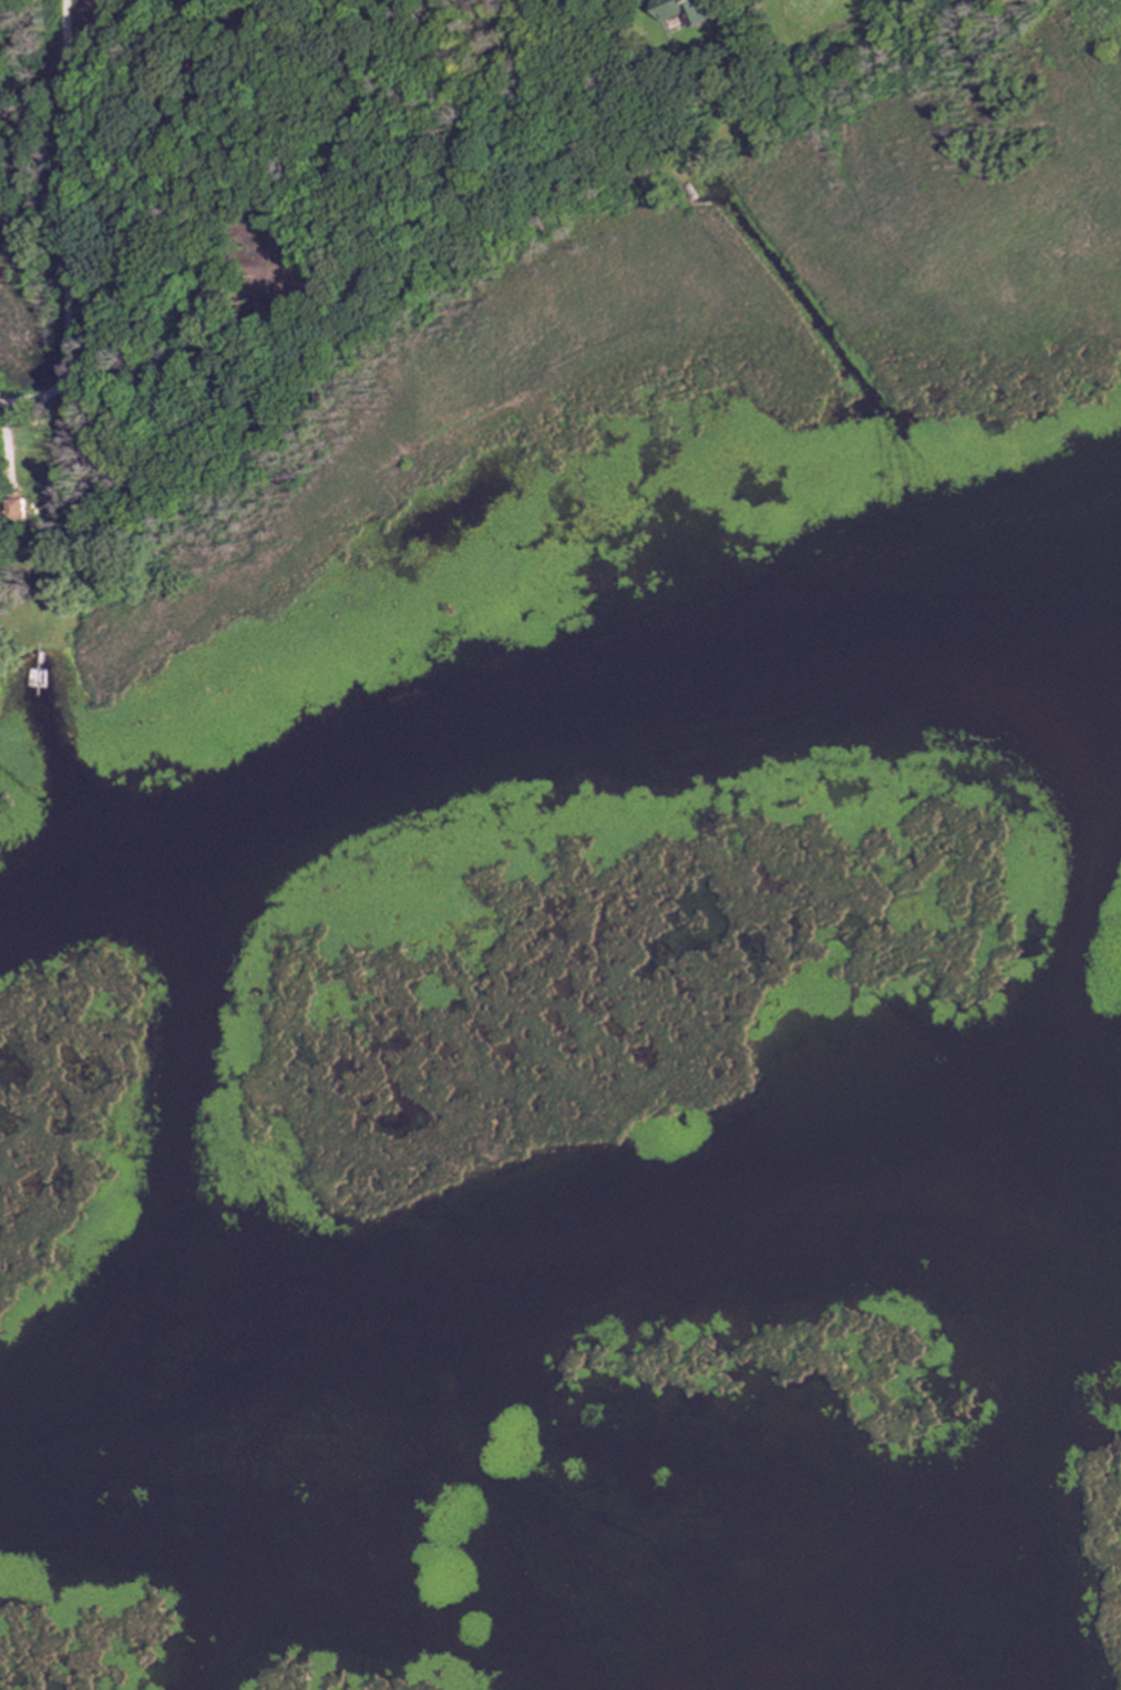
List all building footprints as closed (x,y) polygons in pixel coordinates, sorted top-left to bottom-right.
[(6,500),(7,524),(25,523),(24,499),(6,500)]
